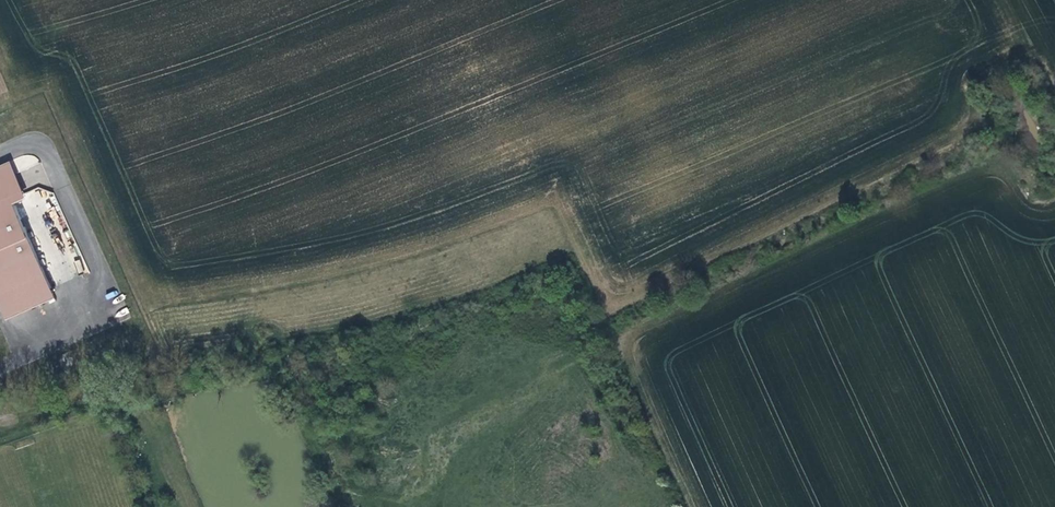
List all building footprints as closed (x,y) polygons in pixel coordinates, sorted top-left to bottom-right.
[(10,205),(24,199),(7,160),(0,164),(0,182),(10,205)] [(1,311),(48,289),(10,205),(0,182),(0,309),(1,311)] [(53,299),(48,289),(1,311),(5,320),(53,299)]
